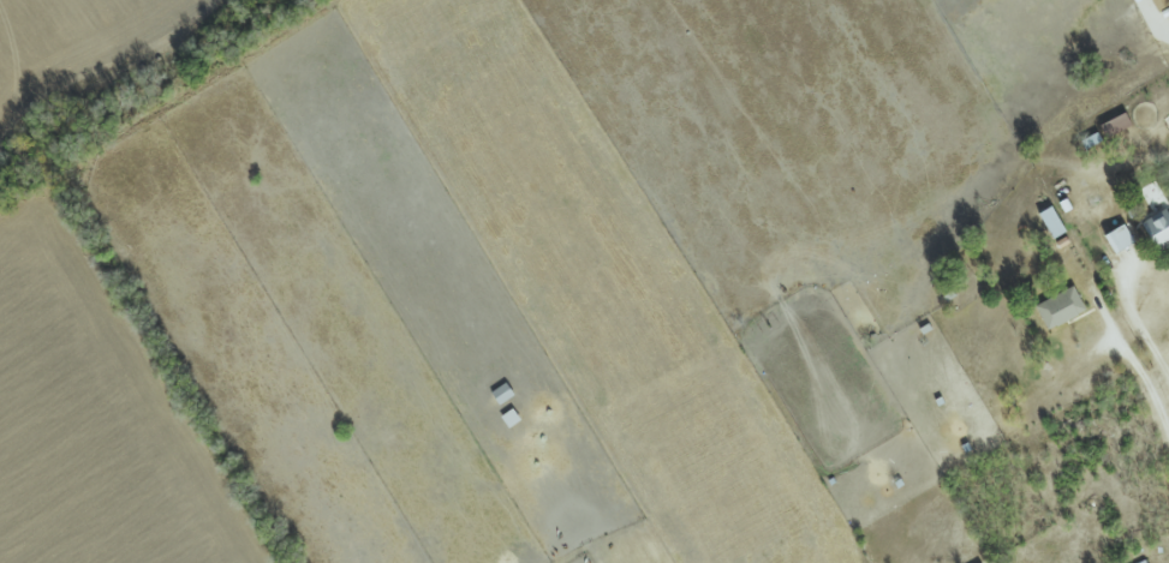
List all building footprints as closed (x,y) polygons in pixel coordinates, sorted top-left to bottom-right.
[(1137,221),(1149,249),(1168,241),(1168,225),(1163,211),(1168,209),(1159,188),(1145,194),(1153,214),(1137,221)] [(1130,243),(1120,224),(1099,235),(1109,254),(1130,243)] [(1031,306),(1044,331),(1084,311),(1071,286),(1031,306)]
